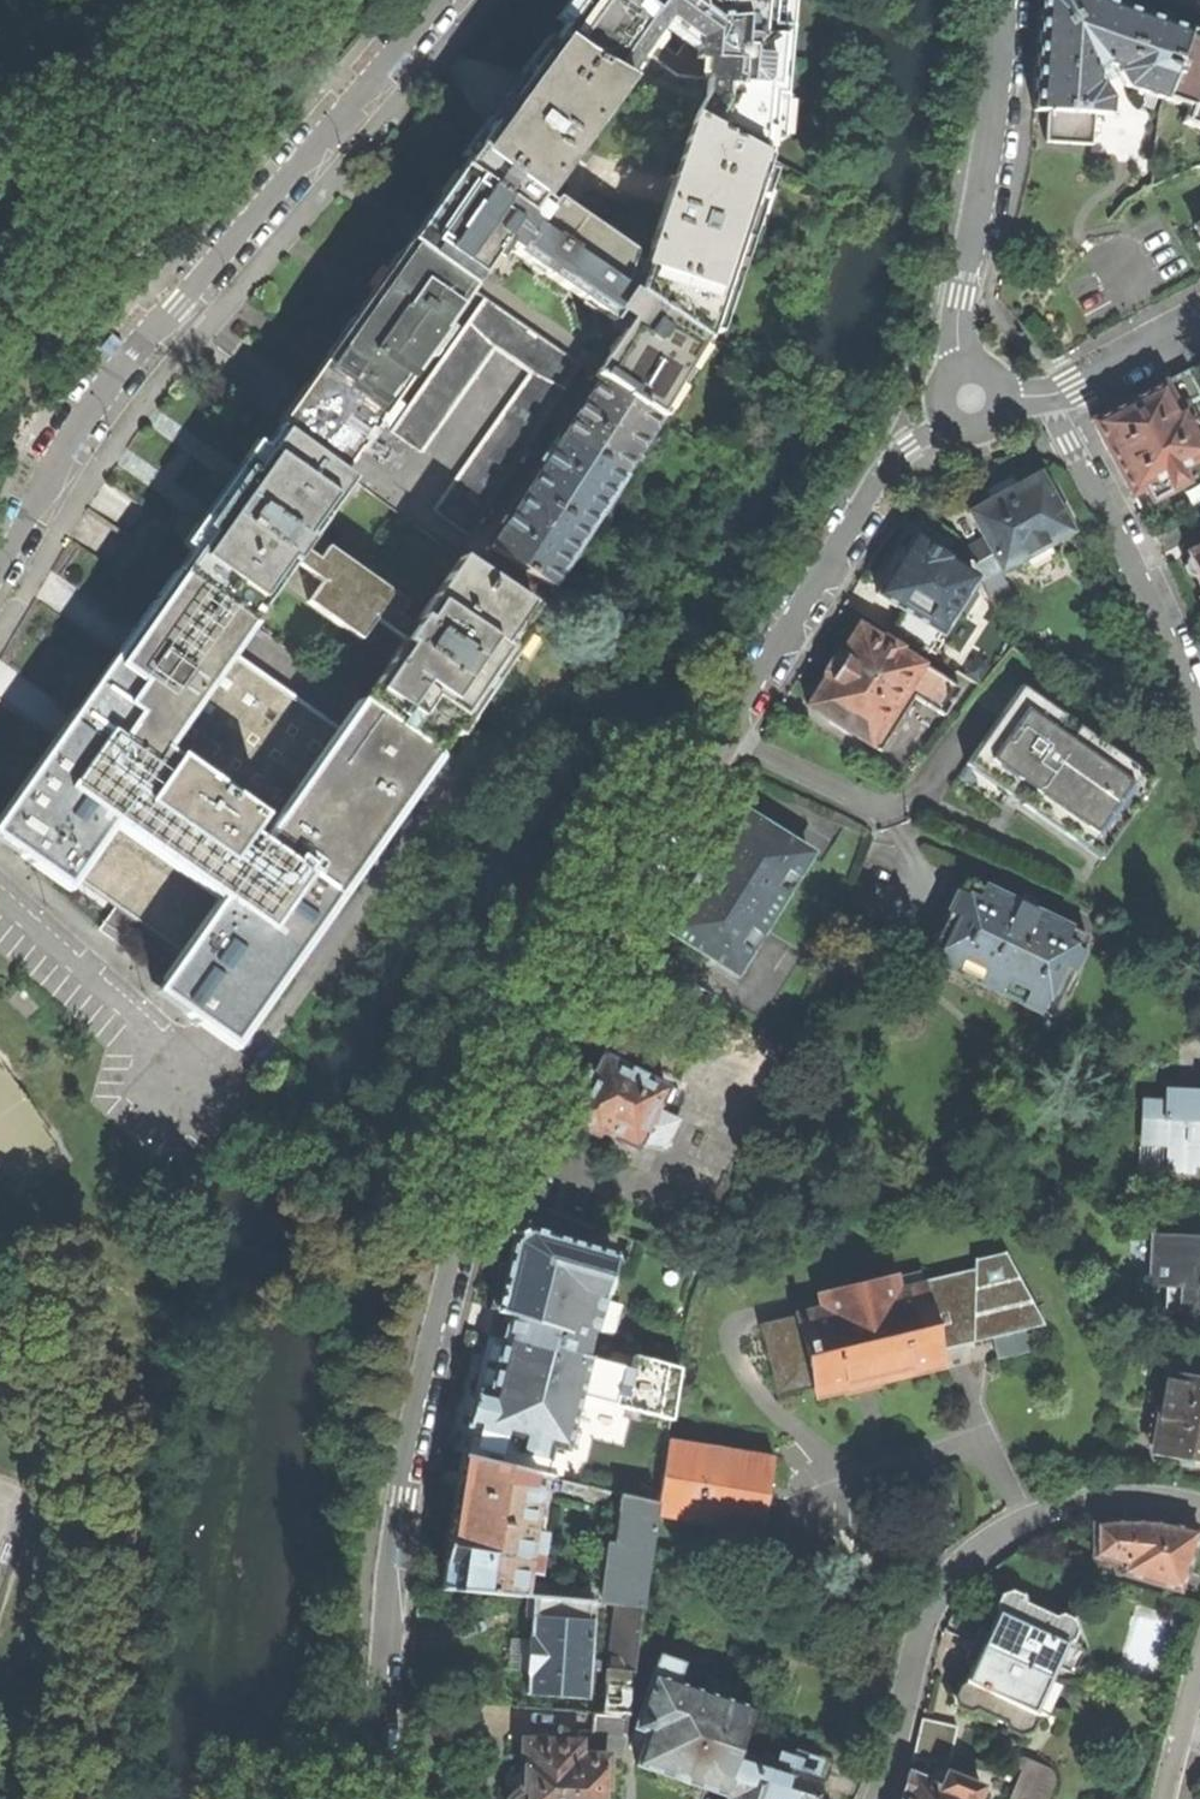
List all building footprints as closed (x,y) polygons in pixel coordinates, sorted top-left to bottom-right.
[(566,24),(580,3),(576,0),(567,0),(555,16),(566,24)] [(774,93),(782,94),(788,27),(780,26),(782,0),(576,0),(580,3),(566,24),(559,33),(587,54),(627,76),(663,26),(694,49),(697,77),(705,94),(697,115),(768,156),(770,136),(774,93)] [(780,26),(788,27),(791,27),(793,0),(782,0),(780,26)] [(1098,86),(1092,85),(1093,69),(1104,62),(1119,67),(1118,73),(1125,86),(1163,99),(1187,30),(1101,0),(1042,0),(1038,46),(1034,110),(1048,111),(1092,115),(1106,115),(1107,100),(1098,86)] [(1187,30),(1163,99),(1188,107),(1183,123),(1199,129),(1199,35),(1187,30)] [(458,172),(538,227),(553,203),(541,195),(627,76),(587,54),(559,33),(535,66),(485,135),(458,172)] [(1119,67),(1104,62),(1093,69),(1092,85),(1098,86),(1118,73),(1119,67)] [(784,94),(782,94),(774,93),(770,136),(780,137),(784,94)] [(1092,115),(1048,111),(1045,140),(1090,143),(1092,115)] [(632,261),(624,286),(704,342),(737,245),(768,156),(697,115),(645,265),(632,261)] [(433,206),(406,244),(469,288),(507,232),(520,240),(514,251),(615,320),(621,311),(634,320),(594,374),(600,379),(659,417),(704,342),(624,286),(538,227),(458,172),(433,206)] [(624,286),(632,261),(635,252),(556,198),(553,203),(538,227),(624,286)] [(377,418),(379,420),(439,335),(437,333),(469,288),(406,244),(375,287),(314,375),(300,395),(279,424),(342,468),(362,442),(377,418)] [(432,512),(465,534),(582,366),(484,298),(392,432),(421,452),(493,347),(529,372),(432,512)] [(1183,404),(1199,395),(1199,394),(1187,369),(1163,382),(1176,407),(1183,404)] [(640,447),(659,417),(600,379),(563,435),(622,474),(640,447)] [(1187,481),(1180,467),(1199,457),(1199,436),(1183,404),(1176,407),(1163,382),(1091,419),(1111,456),(1131,494),(1145,486),(1163,477),(1170,490),(1187,481)] [(342,468),(279,424),(249,468),(198,542),(177,571),(251,623),(279,582),(303,548),(353,477),(342,468)] [(605,500),(622,474),(563,435),(527,490),(587,528),(605,500)] [(984,491),(1012,477),(1009,473),(996,480),(982,487),(984,491)] [(984,491),(989,501),(968,512),(983,538),(999,568),(1022,556),(1028,568),(1053,554),(1047,542),(1069,530),(1037,474),(1017,486),(1012,477),(984,491)] [(1145,486),(1152,500),(1170,490),(1163,477),(1145,486)] [(569,556),(587,528),(527,490),(491,545),(550,584),(569,556)] [(925,528),(919,538),(942,552),(947,542),(925,528)] [(895,563),(876,592),(912,614),(939,631),(972,580),(971,574),(946,558),(947,556),(942,552),(919,538),(913,533),(895,563)] [(999,568),(983,538),(959,550),(971,560),(993,606),(1011,597),(997,569),(999,568)] [(319,558),(303,548),(279,582),(392,660),(415,627),(397,616),(406,602),(327,546),(319,558)] [(1188,552),(1190,556),(1186,557),(1184,565),(1187,574),(1195,578),(1199,576),(1199,578),(1199,547),(1188,552)] [(392,660),(362,703),(435,754),(537,606),(462,557),(415,627),(392,660)] [(435,754),(362,703),(344,729),(231,652),(251,623),(177,571),(109,669),(0,822),(0,838),(66,884),(77,868),(144,915),(190,947),(160,990),(236,1042),(435,754)] [(939,631),(912,614),(902,631),(906,633),(903,637),(927,652),(930,647),(934,649),(942,636),(938,634),(939,631)] [(823,678),(805,704),(875,749),(911,695),(941,714),(959,687),(896,647),(898,645),(883,635),(881,638),(857,623),(841,649),(836,652),(829,662),(824,670),(823,678)] [(1008,797),(1101,862),(1157,782),(1020,687),(965,767),(1008,797)] [(1008,797),(965,767),(955,781),(973,794),(998,812),(1008,797)] [(664,927),(735,970),(808,852),(738,809),(703,866),(664,927)] [(926,957),(1049,1015),(1087,936),(1020,904),(964,878),(926,957)] [(637,1144),(656,1109),(666,1088),(642,1075),(623,1066),(601,1054),(590,1075),(586,1075),(581,1076),(576,1079),(573,1083),(572,1089),(574,1094),(578,1099),(566,1121),(596,1136),(598,1131),(634,1150),(637,1144)] [(623,1066),(642,1075),(647,1065),(628,1055),(623,1066)] [(1199,1168),(1199,1082),(1199,1093),(1163,1092),(1163,1103),(1143,1102),(1142,1146),(1165,1146),(1164,1173),(1193,1174),(1194,1168),(1199,1168)] [(637,1144),(663,1149),(679,1120),(656,1109),(637,1144)] [(494,1307),(596,1334),(615,1257),(528,1231),(511,1240),(507,1260),(509,1261),(504,1281),(502,1281),(494,1307)] [(1152,1234),(1150,1288),(1165,1289),(1164,1314),(1199,1316),(1199,1236),(1152,1234)] [(978,1259),(978,1269),(975,1342),(994,1338),(1025,1330),(1045,1326),(1005,1254),(978,1259)] [(502,1281),(504,1281),(509,1261),(507,1260),(498,1258),(493,1278),(502,1281)] [(965,1344),(975,1342),(978,1269),(922,1281),(939,1354),(966,1348),(965,1344)] [(939,1354),(922,1281),(920,1271),(818,1296),(822,1309),(797,1315),(814,1386),(816,1396),(888,1379),(942,1366),(939,1354)] [(589,1359),(596,1334),(494,1307),(492,1320),(488,1336),(501,1339),(500,1342),(489,1390),(488,1392),(475,1389),(466,1426),(468,1427),(517,1438),(514,1451),(547,1460),(550,1446),(567,1450),(580,1398),(589,1359)] [(814,1386),(797,1315),(759,1324),(776,1395),(814,1386)] [(1030,1350),(1025,1330),(994,1338),(998,1357),(1030,1350)] [(489,1390),(500,1342),(490,1340),(478,1387),(489,1390)] [(630,1370),(589,1359),(580,1398),(669,1422),(678,1371),(633,1357),(630,1370)] [(1199,1463),(1199,1378),(1169,1372),(1154,1455),(1199,1463)] [(517,1438),(468,1427),(461,1456),(510,1467),(514,1451),(517,1438)] [(666,1440),(656,1504),(655,1516),(762,1533),(774,1457),(666,1440)] [(528,1552),(534,1515),(537,1497),(536,1491),(534,1488),(529,1487),(532,1473),(510,1467),(461,1456),(451,1519),(445,1556),(445,1568),(441,1588),(521,1595),(524,1573),(534,1575),(537,1554),(528,1552)] [(625,1599),(624,1605),(642,1606),(651,1541),(655,1516),(656,1504),(629,1497),(620,1545),(612,1544),(605,1584),(630,1588),(628,1599),(625,1599)] [(528,1552),(537,1554),(540,1535),(536,1534),(539,1516),(534,1515),(528,1552)] [(1124,1575),(1179,1591),(1189,1560),(1199,1530),(1168,1523),(1150,1522),(1130,1521),(1109,1521),(1094,1524),(1094,1557),(1126,1566),(1124,1575)] [(1064,1646),(1071,1643),(1077,1629),(1072,1617),(1060,1611),(1054,1614),(1021,1603),(1017,1595),(1006,1591),(996,1595),(991,1605),(994,1613),(990,1623),(985,1632),(978,1629),(972,1643),(1047,1679),(1051,1673),(1064,1646)] [(532,1617),(591,1621),(593,1602),(533,1598),(532,1617)] [(616,1604),(601,1712),(628,1714),(642,1606),(624,1605),(616,1604)] [(588,1671),(589,1661),(591,1621),(532,1617),(530,1640),(528,1668),(527,1694),(586,1697),(588,1671)] [(528,1668),(530,1640),(512,1639),(511,1654),(510,1667),(528,1668)] [(1005,1731),(1019,1737),(1030,1732),(1034,1719),(1031,1713),(1035,1705),(1047,1679),(972,1643),(965,1657),(972,1661),(969,1671),(965,1681),(956,1685),(952,1696),(956,1707),(967,1712),(975,1709),(1002,1724),(1005,1731)] [(1069,1681),(1082,1653),(1064,1646),(1051,1673),(1069,1681)] [(686,1782),(722,1794),(735,1756),(751,1709),(674,1683),(680,1664),(658,1656),(633,1727),(647,1732),(636,1765),(669,1776),(667,1782),(675,1785),(684,1788),(686,1782)] [(1060,1685),(1047,1679),(1035,1705),(1048,1712),(1060,1685)] [(579,1730),(579,1741),(581,1741),(581,1755),(608,1756),(622,1757),(628,1714),(601,1712),(592,1712),(591,1730),(579,1730)] [(911,1762),(950,1764),(958,1727),(922,1720),(911,1762)] [(579,1741),(523,1740),(522,1764),(521,1791),(517,1791),(507,1798),(603,1798),(603,1786),(607,1786),(608,1756),(581,1755),(581,1741),(579,1741)] [(807,1773),(805,1779),(815,1782),(825,1785),(832,1759),(798,1749),(794,1760),(796,1761),(794,1769),(807,1773)] [(815,1782),(805,1779),(807,1773),(794,1769),(796,1761),(794,1760),(763,1750),(761,1758),(752,1762),(735,1756),(722,1794),(732,1797),(731,1798),(809,1798),(815,1782)] [(1052,1781),(1046,1769),(1024,1760),(1015,1762),(1013,1770),(1020,1771),(1009,1797),(1009,1798),(1045,1798),(1052,1781)] [(981,1788),(946,1774),(941,1785),(909,1773),(905,1798),(904,1798),(977,1798),(981,1788)]
